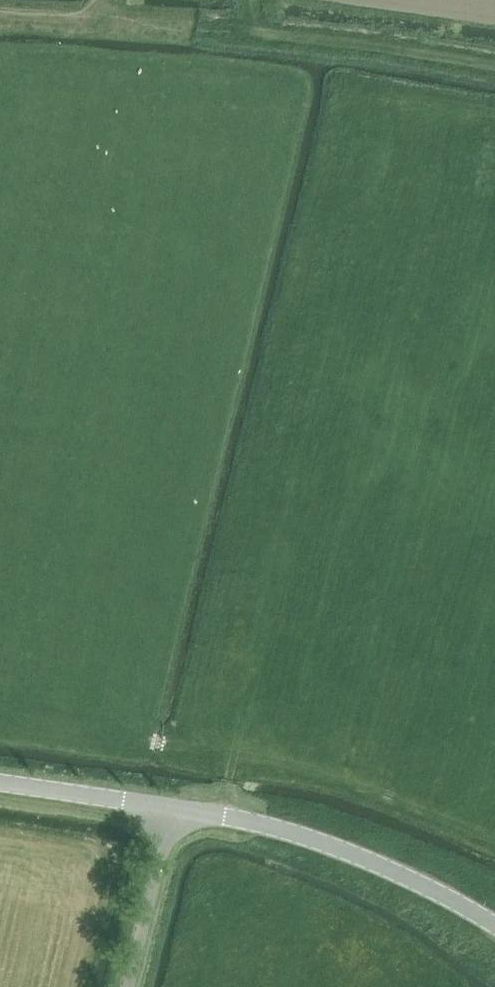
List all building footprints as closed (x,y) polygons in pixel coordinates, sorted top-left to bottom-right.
[(60,897),(56,908),(73,914),(77,902),(60,897)]
